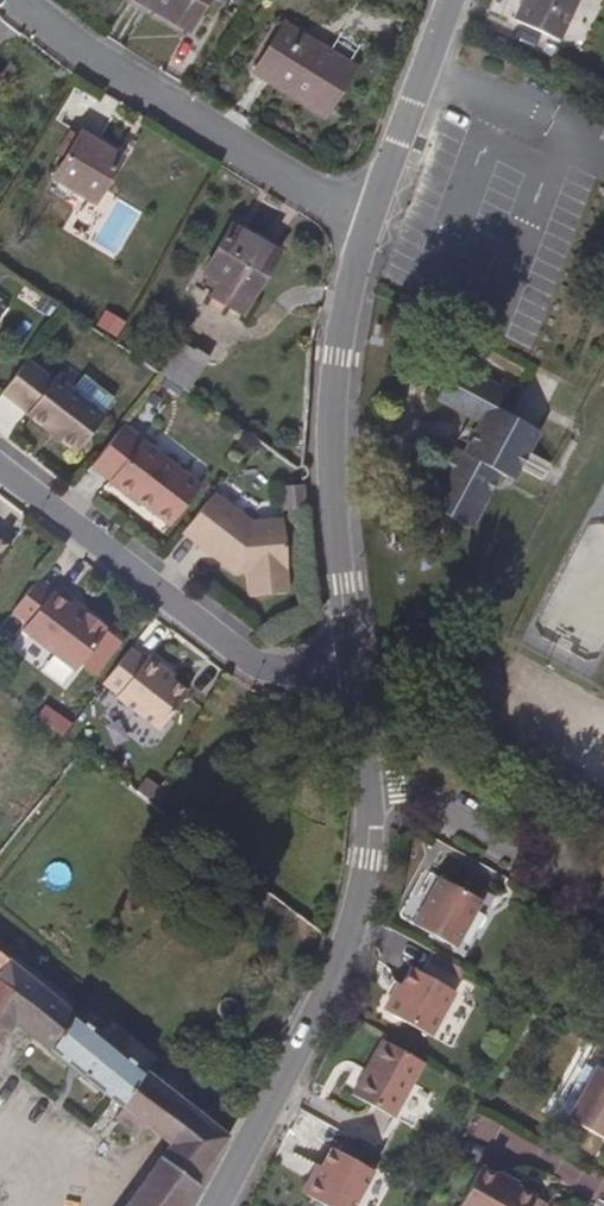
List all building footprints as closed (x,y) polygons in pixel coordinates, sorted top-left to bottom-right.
[(160,11),(184,25),(194,10),(202,14),(207,5),(210,0),(142,0),(160,11)] [(515,17),(564,36),(578,0),(522,0),(515,17)] [(192,31),(202,14),(194,10),(184,25),(192,31)] [(342,57),(316,41),(288,24),(266,60),(259,72),(276,82),(282,73),(334,105),(343,91),(357,67),(342,57)] [(334,105),(282,73),(276,82),(328,115),(334,105)] [(114,181),(128,160),(99,141),(88,134),(72,157),(60,175),(84,193),(99,203),(114,181)] [(270,276),(281,258),(270,251),(255,242),(236,230),(226,245),(218,258),(207,276),(224,286),(241,296),(253,304),(259,295),(270,276)] [(181,344),(160,374),(187,393),(208,363),(181,344)] [(520,476),(526,465),(528,463),(549,474),(555,462),(555,460),(534,449),(544,430),(512,412),(525,389),(504,377),(499,380),(479,368),(458,357),(448,376),(438,395),(472,412),(483,419),(474,435),(466,448),(461,444),(455,456),(446,473),(436,490),(468,507),(483,516),(488,507),(499,485),(508,469),(520,476)] [(103,412),(72,388),(56,376),(52,379),(44,372),(29,360),(27,358),(15,373),(0,390),(3,393),(11,399),(27,411),(25,413),(50,432),(76,451),(93,430),(106,414),(103,412)] [(114,398),(83,374),(72,388),(103,412),(114,398)] [(199,486),(160,454),(124,423),(92,463),(122,487),(167,525),(184,504),(199,486)] [(305,509),(303,487),(280,489),(282,512),(305,509)] [(285,542),(282,520),(251,523),(211,495),(195,514),(182,531),(208,550),(206,552),(221,563),(236,574),(248,572),(250,594),(288,591),(286,569),(287,568),(285,542)] [(9,543),(0,536),(0,554),(9,543)] [(98,623),(101,619),(87,607),(83,611),(74,605),(45,583),(35,575),(23,591),(12,606),(27,617),(21,625),(51,647),(75,665),(93,640),(103,627),(98,623)] [(188,690),(161,668),(164,664),(149,653),(145,657),(129,646),(124,653),(114,667),(103,680),(119,692),(117,695),(132,707),(160,728),(188,690)] [(43,671),(62,687),(72,675),(53,659),(43,671)] [(464,916),(476,894),(469,890),(461,886),(452,880),(442,875),(434,870),(407,918),(414,921),(432,932),(450,942),(464,916)] [(10,957),(0,949),(0,970),(10,957)] [(198,1184),(195,1181),(196,1178),(199,1173),(208,1161),(225,1138),(206,1122),(174,1096),(113,1045),(92,1026),(80,1017),(65,1004),(33,977),(10,957),(0,970),(0,1037),(3,1032),(13,1018),(39,1039),(62,1057),(86,1076),(104,1091),(125,1108),(139,1118),(154,1130),(168,1142),(170,1145),(151,1170),(130,1200),(125,1205),(182,1205),(198,1184)] [(436,1023),(456,989),(445,985),(437,980),(422,971),(413,966),(410,966),(400,983),(397,990),(391,987),(389,991),(386,995),(385,1000),(384,1003),(386,1009),(394,1014),(411,1023),(430,1035),(436,1023)] [(397,990),(400,983),(396,980),(391,987),(397,990)] [(100,1017),(88,1008),(80,1017),(92,1026),(100,1017)] [(403,1119),(432,1065),(418,1057),(405,1050),(391,1042),(380,1062),(370,1079),(362,1095),(368,1098),(378,1104),(395,1114),(403,1119)] [(597,1064),(586,1084),(566,1117),(603,1138),(603,1068),(597,1064)] [(21,1113),(36,1092),(2,1068),(0,1067),(0,1142),(21,1113)] [(382,1173),(341,1149),(336,1158),(334,1161),(331,1165),(329,1170),(317,1173),(311,1183),(313,1195),(332,1205),(363,1205),(369,1195),(382,1173)] [(329,1170),(331,1165),(324,1161),(317,1173),(329,1170)] [(540,1197),(522,1186),(501,1176),(485,1166),(484,1167),(469,1193),(460,1205),(535,1205),(540,1197)] [(525,1181),(504,1170),(501,1176),(522,1186),(525,1181)]
